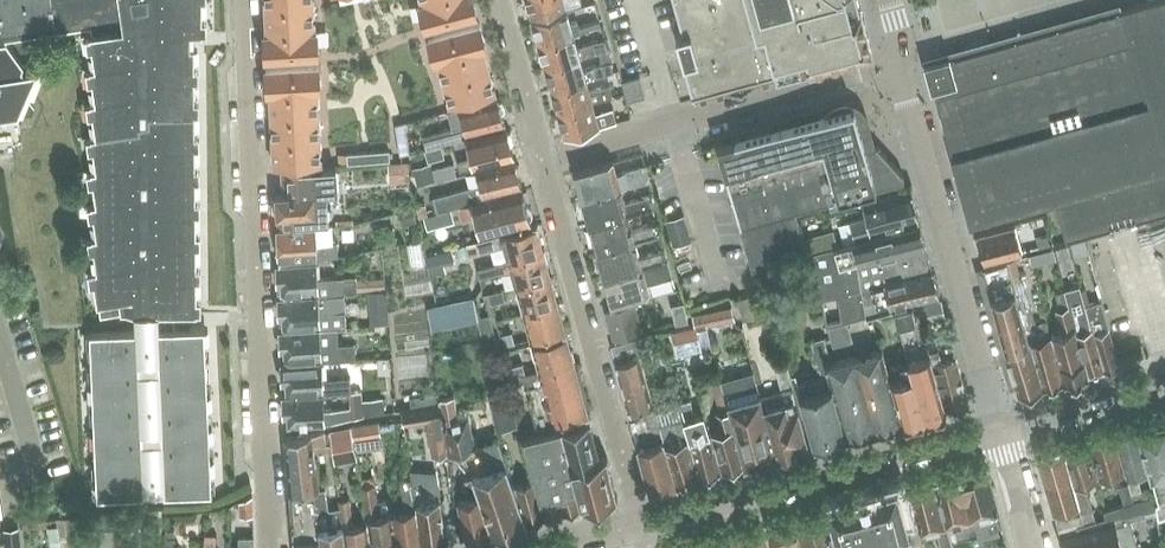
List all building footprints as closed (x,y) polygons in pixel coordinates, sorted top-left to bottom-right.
[(37,71),(26,72),(23,68),(24,64),(7,41),(7,40),(89,26),(95,66),(90,67),(95,100),(91,101),(93,114),(96,134),(91,135),(96,168),(91,169),(93,182),(96,201),(92,202),(94,216),(97,235),(92,236),(97,268),(93,269),(98,303),(99,303),(101,316),(121,313),(135,312),(136,329),(90,331),(98,496),(145,494),(145,492),(165,491),(165,494),(212,492),(205,327),(160,329),(159,313),(197,312),(195,45),(191,45),(191,32),(203,32),(203,18),(203,0),(0,0),(0,121),(18,118),(37,71)] [(266,9),(313,6),(313,0),(265,0),(266,9)] [(397,0),(379,0),(379,8),(397,8),(397,0)] [(474,0),(433,0),(423,3),(422,2),(419,2),(426,27),(477,13),(474,0)] [(532,16),(567,6),(566,0),(527,0),(532,16)] [(684,29),(677,31),(695,98),(872,49),(859,0),(676,0),(684,29)] [(927,63),(947,133),(951,150),(953,150),(955,154),(953,155),(971,221),(1055,198),(1066,239),(1164,212),(1164,0),(1154,0),(939,60),(927,63)] [(314,29),(313,6),(266,9),(267,32),(267,33),(314,30),(314,29)] [(568,9),(533,19),(539,43),(574,33),(582,31),(578,20),(571,22),(568,9)] [(486,46),(480,22),(477,23),(429,36),(435,60),(438,59),(438,58),(483,46),(484,47),(486,46)] [(317,29),(314,29),(314,30),(267,33),(267,32),(264,32),(266,57),(300,55),(319,54),(317,29)] [(574,33),(539,43),(546,66),(581,56),(608,48),(605,38),(578,45),(574,33)] [(489,67),(484,47),(483,46),(438,58),(438,59),(444,80),(489,67)] [(581,56),(546,66),(552,88),(587,78),(614,71),(611,61),(584,68),(581,56)] [(319,63),(266,66),(267,91),(270,91),(270,90),(318,87),(318,89),(320,88),(319,63)] [(496,91),(489,67),(444,80),(450,103),(496,91)] [(640,75),(622,80),(628,100),(645,95),(640,75)] [(587,78),(552,88),(558,111),(593,101),(613,96),(610,85),(597,88),(596,87),(590,89),(587,78)] [(319,111),(318,89),(318,87),(270,90),(270,91),(271,114),(319,111)] [(450,128),(423,135),(424,136),(427,148),(468,137),(467,133),(504,123),(505,122),(502,110),(504,108),(502,102),(499,102),(498,97),(460,107),(464,124),(452,127),(450,128)] [(593,101),(558,111),(565,135),(617,120),(613,107),(597,112),(593,101)] [(877,188),(900,182),(903,180),(904,176),(903,173),(886,154),(877,145),(876,145),(874,140),(864,142),(853,106),(718,144),(752,267),(807,251),(796,211),(877,188)] [(320,136),(319,111),(271,114),(273,138),(320,136)] [(471,156),(457,160),(460,170),(475,166),(514,155),(515,155),(511,140),(513,138),(511,133),(508,132),(507,127),(466,138),(471,156)] [(321,161),(320,136),(273,138),(274,163),(275,163),(321,161)] [(390,149),(376,150),(376,160),(390,159),(390,149)] [(376,160),(376,150),(361,151),(362,161),(376,160)] [(362,161),(361,151),(347,152),(348,162),(362,161)] [(388,161),(389,181),(411,180),(410,160),(388,161)] [(646,165),(625,171),(617,173),(613,160),(575,171),(583,198),(621,187),(630,185),(650,180),(646,165)] [(480,184),(433,196),(437,212),(461,206),(484,200),(483,195),(522,184),(519,172),(521,170),(520,164),(517,164),(516,161),(477,171),(480,184)] [(454,162),(434,167),(437,179),(457,174),(454,162)] [(276,197),(273,200),(274,207),(277,209),(278,213),(281,213),(282,223),(329,220),(327,191),(338,190),(337,167),(323,167),(322,168),(318,168),(285,170),(286,193),(276,194),(276,197)] [(583,198),(590,224),(628,214),(654,207),(650,194),(625,201),(621,187),(583,198)] [(484,200),(461,206),(465,218),(475,215),(480,235),(532,221),(531,216),(533,214),(531,208),(528,208),(523,189),(484,200)] [(866,216),(850,220),(856,241),(878,235),(876,226),(910,217),(919,215),(912,189),(903,192),(879,197),(862,202),(866,216)] [(440,225),(437,213),(425,217),(429,228),(440,225)] [(598,250),(636,240),(661,233),(657,221),(632,228),(628,214),(590,224),(598,250)] [(685,215),(668,220),(675,245),(692,241),(685,215)] [(278,231),(274,234),(275,241),(278,243),(279,256),(317,254),(317,258),(338,256),(338,242),(332,242),(331,224),(282,227),(277,227),(278,231)] [(533,225),(476,240),(480,252),(504,245),(508,260),(544,250),(536,224),(533,225)] [(839,245),(814,252),(814,254),(822,299),(838,295),(842,321),(868,314),(866,303),(857,260),(925,242),(921,224),(878,235),(856,241),(839,245)] [(1018,224),(978,235),(978,237),(976,238),(979,251),(982,250),(985,263),(1026,253),(1018,224)] [(1039,247),(1054,243),(1052,233),(1037,237),(1039,247)] [(1072,241),(1076,256),(1088,252),(1084,237),(1072,241)] [(640,255),(636,240),(598,250),(605,276),(668,259),(665,248),(640,255)] [(925,242),(857,260),(866,303),(874,301),(871,290),(871,289),(870,286),(872,286),(879,284),(933,269),(925,242)] [(1057,260),(1063,281),(1053,248),(1030,254),(1033,266),(1057,260)] [(508,260),(477,268),(480,278),(511,270),(515,286),(551,276),(544,250),(508,260)] [(439,252),(426,255),(431,275),(444,271),(439,252)] [(648,283),(673,276),(668,259),(605,276),(613,303),(650,293),(648,283)] [(1015,291),(1017,290),(1016,284),(1014,277),(1009,259),(983,266),(1004,343),(1006,347),(1030,340),(1015,291)] [(318,262),(276,264),(277,284),(281,283),(282,293),(318,290),(318,295),(345,293),(345,276),(318,277),(318,262)] [(933,269),(879,284),(880,287),(882,294),(888,293),(892,306),(930,296),(940,294),(933,269)] [(1021,275),(1014,277),(1031,340),(1044,385),(1045,385),(1065,379),(1062,370),(1052,334),(1052,333),(1039,337),(1021,275)] [(551,276),(515,286),(523,312),(558,303),(551,276)] [(1080,284),(1065,288),(1070,305),(1070,307),(1085,364),(1088,373),(1104,369),(1101,359),(1088,315),(1085,304),(1080,284)] [(1062,331),(1052,334),(1062,370),(1065,379),(1088,373),(1085,364),(1070,307),(1070,305),(1069,306),(1064,290),(1055,293),(1060,308),(1055,310),(1062,331)] [(318,295),(278,297),(279,316),(282,316),(283,325),(320,323),(321,328),(338,327),(347,326),(345,293),(318,295)] [(474,296),(438,304),(442,326),(479,318),(474,296)] [(945,316),(941,299),(917,306),(922,322),(945,316)] [(1102,300),(1085,304),(1088,315),(1101,359),(1104,369),(1120,365),(1117,356),(1110,327),(1102,300)] [(606,310),(610,324),(639,316),(635,302),(606,310)] [(558,303),(523,312),(530,339),(565,329),(558,303)] [(913,306),(895,311),(909,361),(924,416),(947,410),(929,348),(928,343),(923,344),(913,306)] [(643,331),(639,316),(610,324),(614,339),(643,331)] [(321,328),(279,330),(280,349),(285,349),(285,358),(321,356),(322,361),(356,359),(355,344),(339,345),(338,327),(321,328)] [(696,328),(673,333),(678,355),(702,350),(697,328),(696,328)] [(567,333),(531,343),(538,370),(574,360),(567,333)] [(615,343),(611,344),(616,361),(630,412),(639,409),(643,408),(654,405),(640,356),(649,353),(644,335),(635,337),(620,341),(615,343)] [(822,376),(798,383),(812,435),(815,444),(846,436),(829,374),(826,363),(831,361),(825,339),(824,336),(811,340),(819,368),(820,368),(822,376)] [(1044,385),(1030,340),(1006,347),(1019,391),(1044,385)] [(944,344),(929,348),(947,410),(966,405),(969,400),(956,354),(953,342),(948,343),(944,344)] [(831,361),(826,363),(829,374),(846,436),(904,421),(892,378),(888,366),(883,348),(831,361)] [(526,373),(522,374),(526,387),(536,425),(553,421),(553,422),(588,412),(590,412),(585,391),(582,392),(577,373),(574,360),(538,370),(526,373)] [(322,361),(281,363),(282,382),(286,382),(287,391),(323,389),(323,393),(324,393),(352,392),(351,377),(323,379),(322,361)] [(909,361),(888,366),(892,378),(904,421),(924,416),(909,361)] [(523,363),(506,367),(509,378),(522,374),(526,373),(523,363)] [(781,389),(762,395),(777,454),(809,446),(787,364),(776,367),(781,389)] [(755,371),(723,380),(722,380),(725,392),(745,463),(777,454),(762,395),(755,371)] [(724,469),(745,463),(725,392),(715,395),(720,411),(716,412),(721,429),(714,431),(724,469)] [(323,393),(282,396),(284,415),(288,415),(289,424),(326,422),(351,418),(351,407),(325,409),(324,393),(323,393)] [(454,395),(440,398),(441,403),(448,453),(449,456),(468,450),(474,473),(473,473),(474,476),(492,530),(545,516),(536,479),(515,485),(507,462),(506,462),(498,437),(476,444),(469,414),(458,417),(454,395)] [(383,398),(363,400),(365,414),(385,412),(383,398)] [(691,399),(680,402),(684,417),(701,475),(722,470),(706,412),(696,415),(691,399)] [(411,407),(401,408),(404,425),(426,421),(432,456),(448,453),(441,403),(440,403),(411,407)] [(640,414),(631,416),(639,445),(650,485),(655,488),(676,482),(660,424),(655,405),(654,405),(643,408),(644,412),(640,414)] [(684,417),(660,424),(676,482),(701,475),(684,417)] [(1137,425),(1139,434),(1149,468),(1157,494),(1159,500),(1156,501),(1160,514),(1164,513),(1164,418),(1137,425)] [(607,455),(600,457),(589,419),(562,426),(583,506),(618,496),(610,467),(611,467),(607,455)] [(380,421),(352,425),(352,426),(354,439),(382,435),(380,421)] [(1137,425),(1114,431),(1126,471),(1129,482),(1132,493),(1142,490),(1138,478),(1134,476),(1133,473),(1149,468),(1139,434),(1137,425)] [(336,429),(331,430),(336,462),(341,462),(357,458),(354,439),(352,426),(336,429)] [(562,426),(524,436),(536,479),(545,516),(583,506),(562,426)] [(325,430),(286,437),(290,490),(312,488),(320,487),(314,445),(327,443),(325,430)] [(1114,431),(1089,438),(1100,479),(1126,471),(1114,431)] [(1086,439),(1064,445),(1066,456),(1066,457),(1067,459),(1079,504),(1081,511),(1092,508),(1093,508),(1085,482),(1096,478),(1088,448),(1086,439)] [(1063,445),(1037,451),(1054,511),(1063,508),(1079,504),(1067,459),(1066,457),(1066,456),(1064,445),(1063,445)] [(986,465),(934,478),(937,487),(947,524),(948,524),(999,510),(986,465)] [(411,470),(412,478),(422,547),(426,547),(447,542),(440,498),(436,471),(411,470)] [(470,497),(458,500),(466,537),(492,530),(474,476),(465,479),(470,497)] [(393,511),(399,547),(422,547),(412,478),(400,480),(404,509),(393,511)] [(934,478),(910,485),(922,530),(937,527),(942,547),(954,545),(948,524),(947,524),(937,487),(934,478)] [(1129,482),(1120,485),(1125,503),(1134,501),(1132,493),(1129,482)] [(360,486),(367,520),(372,547),(399,547),(393,511),(391,496),(378,499),(375,483),(362,486),(360,486)] [(312,488),(320,547),(346,547),(340,507),(329,508),(326,487),(321,488),(320,487),(312,488)] [(290,490),(292,515),(294,540),(294,547),(320,547),(312,488),(290,490)] [(826,508),(838,547),(914,547),(898,488),(826,508)] [(254,515),(253,495),(239,501),(240,515),(254,515)] [(1061,536),(1064,547),(1132,547),(1138,546),(1130,518),(1155,511),(1151,496),(1134,501),(1125,503),(1104,509),(1106,516),(1095,519),(1084,523),(1076,525),(1078,531),(1061,536)] [(339,499),(340,507),(346,547),(372,547),(367,520),(354,524),(350,497),(339,499)] [(798,525),(805,547),(837,547),(826,508),(795,515),(798,525)] [(1095,519),(1092,508),(1081,511),(1084,523),(1095,519)] [(1076,525),(1084,523),(1081,511),(1056,518),(1061,536),(1078,531),(1076,525)] [(795,515),(768,523),(775,547),(805,547),(798,525),(795,515)] [(730,533),(734,547),(767,547),(761,525),(730,533)] [(7,528),(5,528),(7,547),(21,547),(18,527),(7,528)] [(704,540),(706,547),(734,547),(730,533),(704,540)] [(254,536),(245,536),(239,536),(239,547),(255,547),(254,536)] [(703,540),(683,545),(684,547),(705,547),(703,540)]
